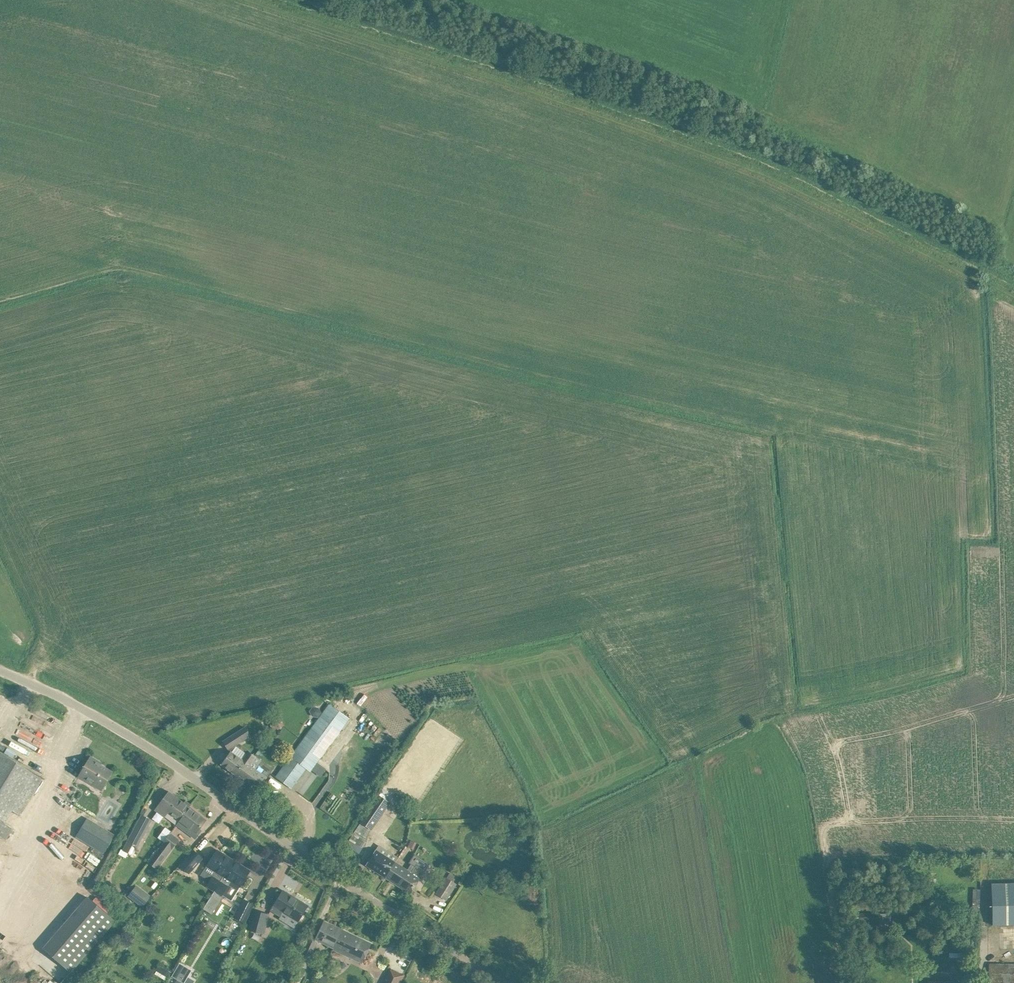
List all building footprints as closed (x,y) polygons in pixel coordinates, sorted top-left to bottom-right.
[(310,771),(330,744),(349,719),(329,704),(276,777),(291,788),(306,768),(310,771)] [(272,731),(281,728),(280,726),(283,725),(280,715),(277,716),(276,713),(268,715),(269,718),(268,718),(272,731)] [(254,721),(245,726),(223,740),(229,749),(251,734),(249,731),(256,725),(254,721)] [(257,763),(260,759),(270,746),(265,742),(255,755),(249,751),(242,760),(231,751),(221,764),(235,775),(245,762),(250,765),(253,760),(257,763)] [(0,751),(0,836),(6,839),(13,827),(5,822),(12,810),(21,815),(43,778),(0,751)] [(101,790),(107,781),(112,772),(96,762),(97,761),(91,757),(79,777),(101,790)] [(267,778),(250,765),(245,762),(235,775),(257,791),(267,778)] [(179,820),(189,808),(189,807),(169,792),(159,805),(155,810),(164,817),(168,812),(179,820)] [(372,830),(391,802),(379,794),(360,821),(372,830)] [(176,825),(195,838),(201,830),(199,829),(205,820),(189,808),(179,820),(176,825)] [(141,814),(122,850),(128,853),(133,844),(137,846),(151,820),(144,816),(141,814)] [(86,816),(74,836),(102,854),(114,835),(86,816)] [(169,834),(171,832),(161,824),(154,834),(151,837),(155,840),(150,847),(156,851),(169,834)] [(157,868),(177,839),(169,834),(156,851),(149,862),(157,868)] [(206,886),(214,891),(233,860),(216,849),(206,865),(215,871),(206,886)] [(180,866),(188,874),(203,858),(194,850),(180,866)] [(365,865),(385,877),(394,862),(375,850),(365,865)] [(231,881),(240,887),(250,871),(233,860),(214,891),(203,908),(211,913),(231,881)] [(407,870),(394,862),(385,877),(410,893),(419,879),(418,878),(420,876),(421,877),(425,870),(416,865),(415,866),(411,864),(407,870)] [(436,893),(446,899),(453,888),(456,889),(458,884),(457,884),(457,883),(446,876),(436,893)] [(991,884),(992,925),(1013,924),(1013,883),(991,884)] [(143,907),(150,897),(136,886),(129,896),(143,907)] [(282,912),(298,922),(308,906),(282,890),(270,910),(280,916),(282,912)] [(71,975),(114,921),(82,895),(39,949),(71,975)] [(254,904),(244,899),(234,918),(244,923),(254,904)] [(254,910),(248,930),(263,934),(268,914),(254,910)] [(324,921),(320,930),(316,939),(333,948),(333,949),(342,930),(324,921)] [(265,939),(275,942),(279,930),(269,926),(265,939)] [(342,930),(333,949),(362,963),(371,944),(342,930)] [(158,964),(154,973),(169,980),(173,971),(158,964)] [(171,977),(176,980),(181,982),(184,982),(187,978),(191,971),(179,964),(171,977)] [(990,964),(989,982),(1013,982),(1013,965),(990,964)] [(404,974),(391,968),(386,978),(388,979),(386,982),(400,982),(404,974)]
